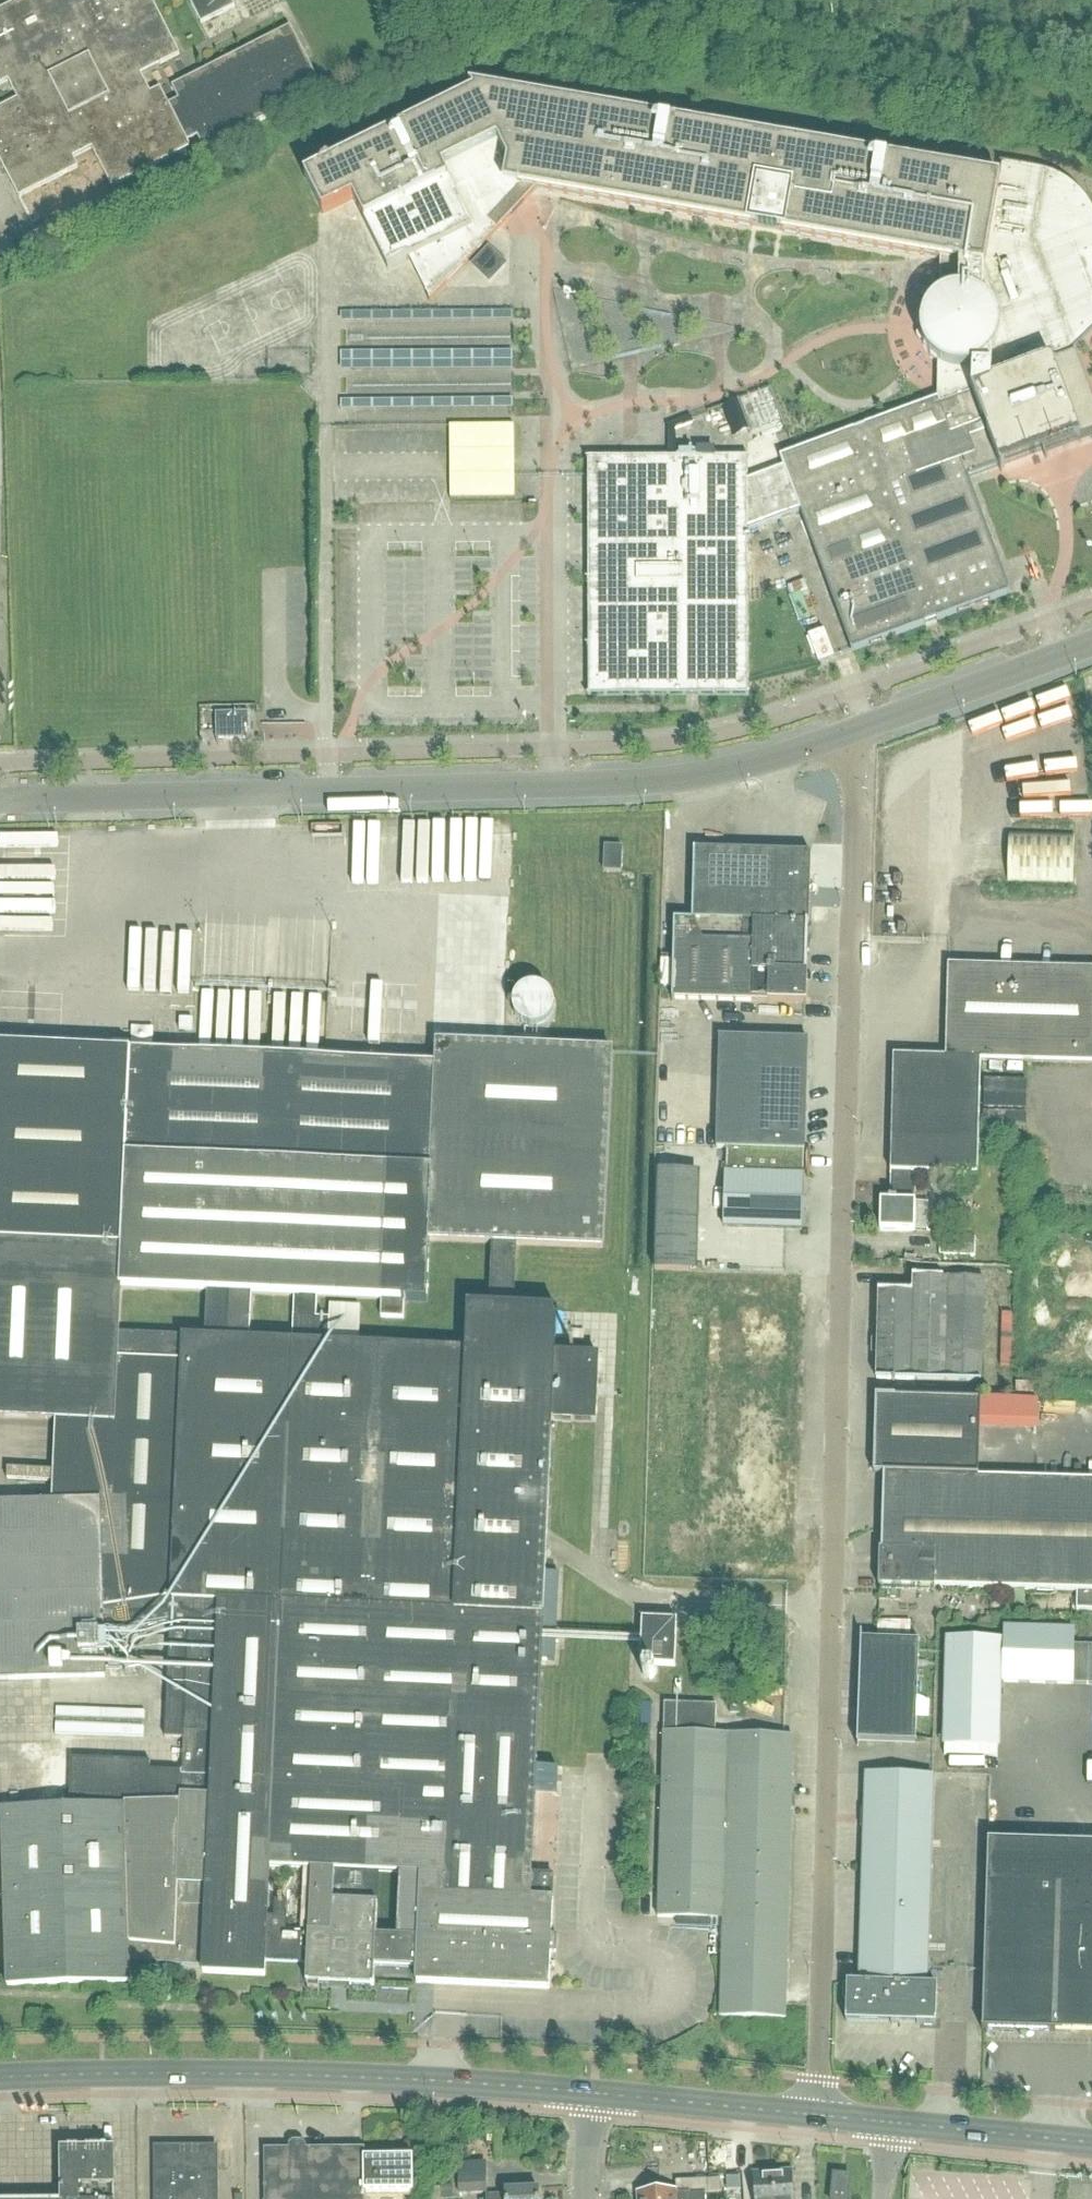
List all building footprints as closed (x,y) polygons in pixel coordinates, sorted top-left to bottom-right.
[(0,12),(0,88),(8,83),(18,101),(0,110),(0,161),(20,200),(79,170),(75,160),(92,151),(112,190),(191,149),(188,144),(198,139),(205,152),(323,92),(291,29),(173,89),(179,102),(170,107),(161,89),(151,94),(142,76),(180,57),(151,0),(24,0),(0,12)] [(189,1),(202,26),(236,9),(231,0),(191,0),(189,1)] [(938,365),(937,401),(780,459),(780,461),(781,460),(785,469),(747,483),(747,460),(588,460),(588,477),(589,697),(589,698),(749,698),(749,696),(748,696),(748,533),(801,514),(852,651),(851,652),(852,653),(880,643),(1010,595),(968,480),(998,469),(1001,474),(1002,474),(1005,467),(1043,453),(1046,461),(1048,451),(1074,442),(1081,444),(1079,439),(1091,435),(1091,397),(1077,356),(1075,357),(1072,354),(1091,334),(1091,209),(1090,206),(1087,202),(1084,198),(1081,194),(1077,191),(1073,187),(1069,184),(1065,181),(1060,179),(1055,177),(1050,175),(1046,173),(1040,172),(1035,171),(1034,171),(1000,165),(999,166),(1001,167),(999,181),(470,90),(470,91),(471,92),(473,96),(305,179),(323,216),(353,202),(388,273),(409,262),(430,302),(429,303),(430,304),(536,191),(940,261),(939,298),(936,300),(933,302),(931,305),(928,308),(926,311),(925,314),(923,318),(922,321),(921,325),(921,328),(920,332),(921,336),(921,340),(922,343),(923,347),(925,350),(927,354),(929,357),(931,359),(934,362),(937,364),(938,365)] [(509,306),(344,306),(343,398),(510,400),(509,306)] [(753,418),(760,437),(785,428),(779,409),(753,418)] [(515,501),(515,478),(515,427),(451,428),(451,501),(515,501)] [(820,665),(834,660),(825,634),(810,640),(820,665)] [(250,741),(249,714),(216,715),(217,742),(250,741)] [(1074,834),(1010,833),(1009,881),(1073,882),(1074,834)] [(624,850),(606,849),(605,873),(622,874),(624,850)] [(811,854),(695,851),(693,923),(675,923),(674,945),(673,1003),(808,1005),(809,976),(808,976),(808,945),(809,927),(811,854)] [(60,936),(61,899),(3,898),(3,935),(60,936)] [(116,995),(124,1008),(172,977),(164,964),(116,995)] [(916,1232),(928,1232),(929,1204),(916,1204),(916,1175),(978,1177),(981,1063),(1091,1066),(1091,972),(949,968),(947,1060),(895,1059),(891,1200),(890,1200),(890,1203),(882,1203),(881,1232),(916,1233),(916,1232)] [(514,1006),(513,1009),(514,1011),(514,1014),(515,1016),(516,1019),(517,1021),(519,1023),(521,1025),(523,1026),(525,1027),(528,1028),(530,1029),(533,1029),(535,1029),(538,1029),(540,1028),(543,1027),(545,1026),(547,1025),(549,1023),(551,1021),(552,1019),(553,1016),(554,1014),(554,1011),(555,1009),(554,1006),(554,1004),(553,1001),(552,999),(551,997),(549,995),(547,993),(545,991),(543,990),(540,989),(538,989),(535,988),(533,988),(530,989),(528,989),(525,990),(523,991),(521,993),(519,995),(517,997),(516,999),(515,1001),(514,1004),(514,1006)] [(321,1047),(320,1002),(312,1003),(312,1008),(298,1008),(298,1047),(321,1047)] [(803,1231),(805,1178),(809,1042),(686,1038),(682,1148),(728,1149),(727,1175),(726,1175),(724,1229),(803,1231)] [(105,1635),(171,1624),(166,1740),(186,1741),(184,1774),(151,1772),(151,1764),(72,1761),(70,1810),(2,1812),(3,1834),(0,1834),(0,1900),(5,1900),(8,1987),(131,1983),(131,1961),(204,1968),(204,1975),(266,1978),(267,1963),(307,1964),(306,1984),(375,1988),(376,1968),(418,1970),(417,1984),(549,1990),(554,1878),(532,1877),(553,1423),(579,1424),(596,1425),(600,1358),(579,1357),(556,1356),(558,1312),(515,1310),(518,1247),(579,1250),(604,1251),(613,1053),(579,1052),(439,1045),(438,1066),(132,1053),(0,1046),(0,1420),(71,1423),(79,1504),(0,1506),(0,1682),(106,1680),(105,1635)] [(656,1272),(691,1273),(694,1175),(659,1174),(656,1272)] [(976,1238),(941,1237),(941,1256),(975,1257),(976,1238)] [(913,1294),(880,1293),(878,1381),(982,1383),(984,1280),(914,1279),(913,1294)] [(979,1480),(982,1401),(877,1398),(875,1475),(885,1475),(883,1552),(881,1552),(880,1588),(935,1590),(935,1589),(1078,1594),(1077,1612),(1091,1612),(1091,1483),(979,1480)] [(137,1482),(148,1482),(150,1438),(140,1437),(137,1482)] [(643,1621),(641,1667),(676,1668),(678,1623),(643,1621)] [(1075,1632),(1006,1630),(1004,1685),(1073,1687),(1075,1632)] [(947,1670),(945,1746),(999,1748),(1001,1642),(936,1640),(935,1670),(947,1670)] [(917,1743),(917,1712),(919,1642),(862,1641),(859,1742),(917,1743)] [(665,1706),(664,1736),(659,1920),(723,1921),(721,2018),(786,2020),(794,1740),(716,1738),(717,1707),(665,1706)] [(933,1779),(867,1777),(861,1985),(848,1984),(848,1986),(845,1986),(845,2002),(847,2002),(847,2022),(849,2022),(849,2020),(935,2023),(935,2024),(937,2024),(938,1987),(929,1987),(929,1970),(927,1970),(933,1779)] [(987,1886),(983,2030),(982,2030),(982,2032),(1056,2034),(1056,2033),(1070,2034),(1091,2006),(1091,1889),(987,1886)] [(267,2151),(265,2151),(266,2198),(366,2198),(366,2193),(414,2193),(414,2159),(366,2159),(366,2151),(364,2151),(307,2151),(307,2147),(303,2143),(294,2143),(290,2147),(290,2151),(267,2151)] [(62,2151),(62,2198),(114,2198),(114,2187),(116,2187),(116,2150),(62,2151)] [(215,2152),(159,2152),(159,2198),(215,2198),(215,2152)] [(793,2172),(773,2174),(775,2198),(795,2198),(793,2172)] [(773,2174),(760,2175),(760,2177),(754,2178),(755,2198),(775,2198),(773,2174)] [(840,2178),(835,2177),(833,2198),(848,2198),(850,2179),(840,2178)] [(486,2179),(460,2180),(460,2196),(487,2195),(486,2179)] [(709,2194),(708,2181),(677,2183),(677,2192),(638,2195),(639,2198),(707,2198),(706,2194),(709,2194)] [(538,2190),(505,2192),(506,2197),(486,2198),(539,2198),(538,2190)]
